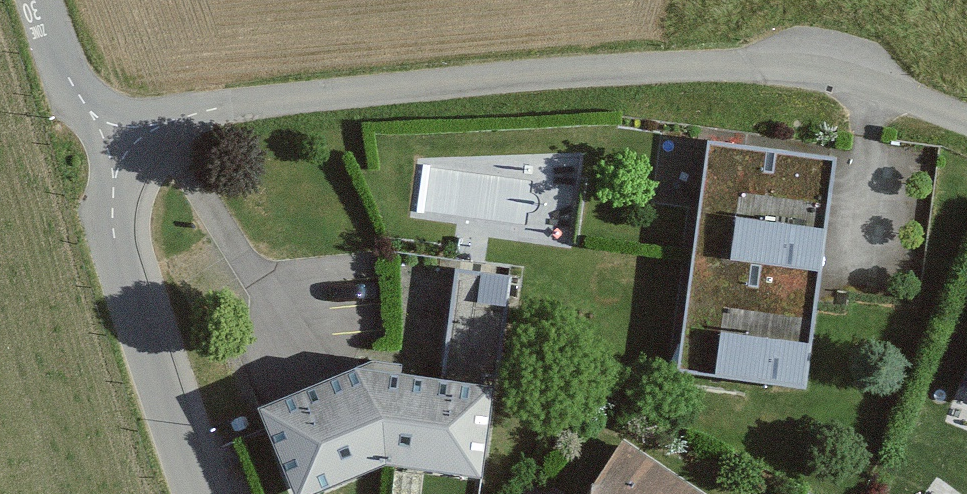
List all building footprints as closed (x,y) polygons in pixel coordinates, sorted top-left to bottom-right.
[(827,164),(697,148),(668,377),(798,393),(827,164)] [(497,305),(470,304),(472,272),(455,271),(451,375),(494,377),(497,305)] [(378,473),(474,485),(487,381),(359,365),(245,409),(278,493),(323,493),(378,473)] [(954,397),(966,402),(966,365),(954,397)] [(615,444),(582,493),(689,493),(615,444)]
